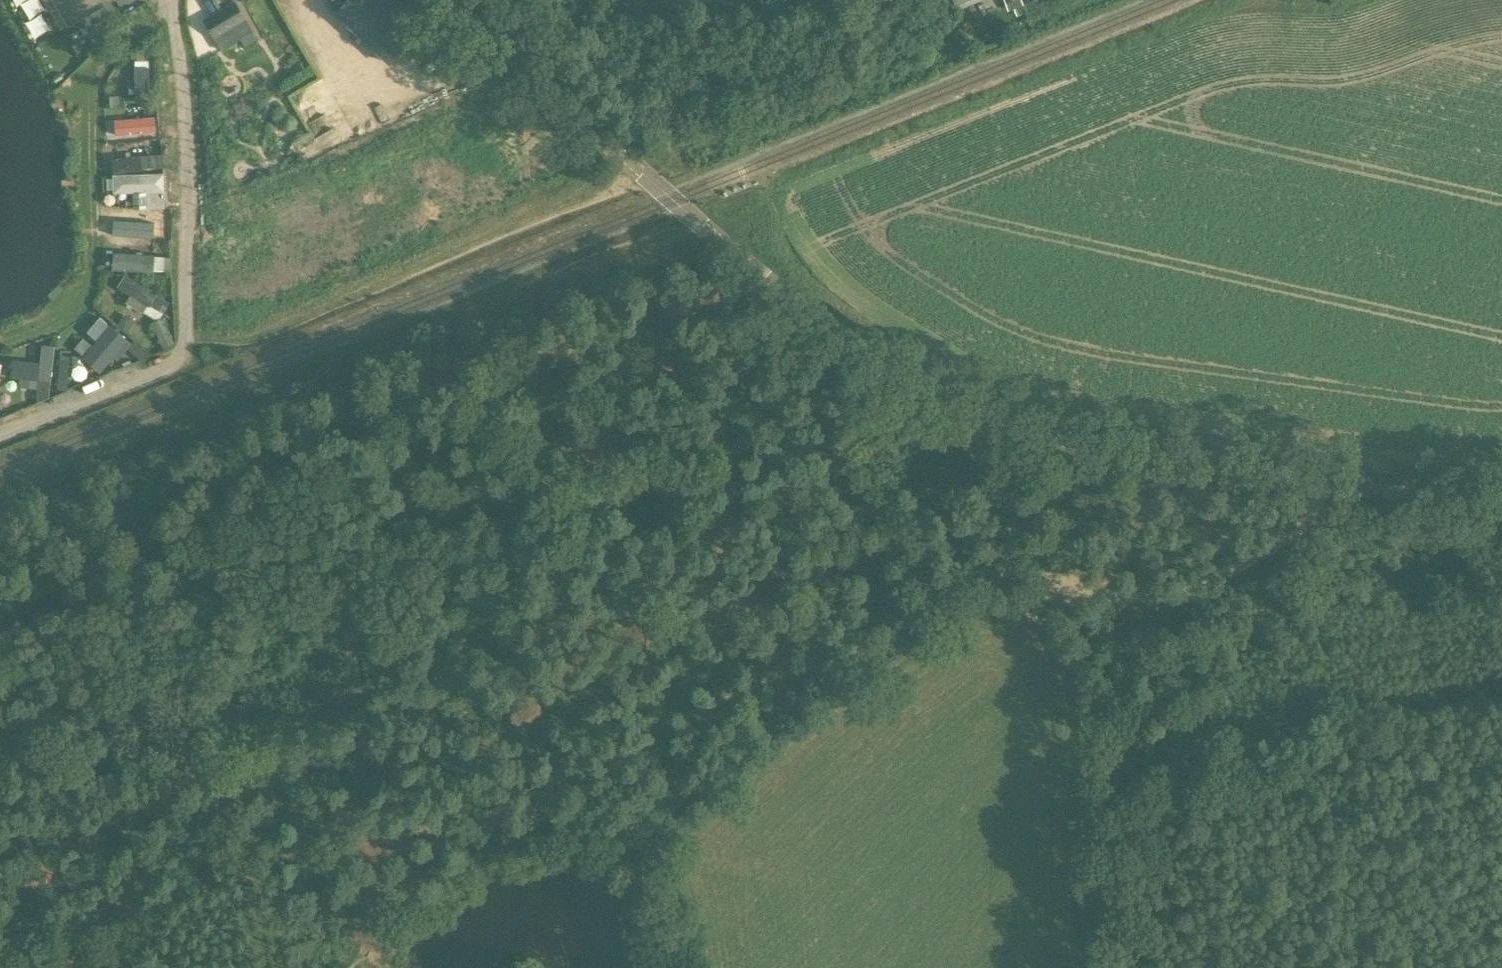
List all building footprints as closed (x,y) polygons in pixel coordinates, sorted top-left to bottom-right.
[(67,27),(113,0),(52,0),(67,27)] [(220,52),(253,32),(234,1),(201,19),(220,52)] [(134,69),(134,105),(148,105),(148,69),(149,69),(149,62),(150,62),(149,51),(136,51),(136,62),(135,62),(135,69),(134,69)] [(153,155),(112,160),(114,175),(142,172),(142,170),(155,168),(153,155)] [(165,209),(165,208),(163,174),(112,176),(113,194),(131,194),(132,210),(156,209),(165,209)] [(116,221),(115,234),(149,235),(149,222),(116,221)] [(154,257),(113,255),(112,272),(154,275),(154,272),(164,273),(165,258),(154,258),(154,257)] [(116,289),(129,296),(125,303),(142,314),(146,307),(149,308),(150,306),(163,314),(169,304),(156,296),(157,296),(124,276),(116,289)] [(166,347),(178,341),(167,316),(154,322),(166,347)] [(96,342),(82,358),(100,373),(112,358),(116,361),(124,351),(120,348),(127,340),(109,325),(109,326),(98,317),(85,332),(96,342)] [(37,380),(36,390),(36,402),(48,397),(49,392),(54,346),(42,344),(39,363),(12,359),(10,377),(19,378),(18,386),(28,387),(29,379),(37,380)] [(57,403),(72,404),(73,355),(58,355),(57,403)]
